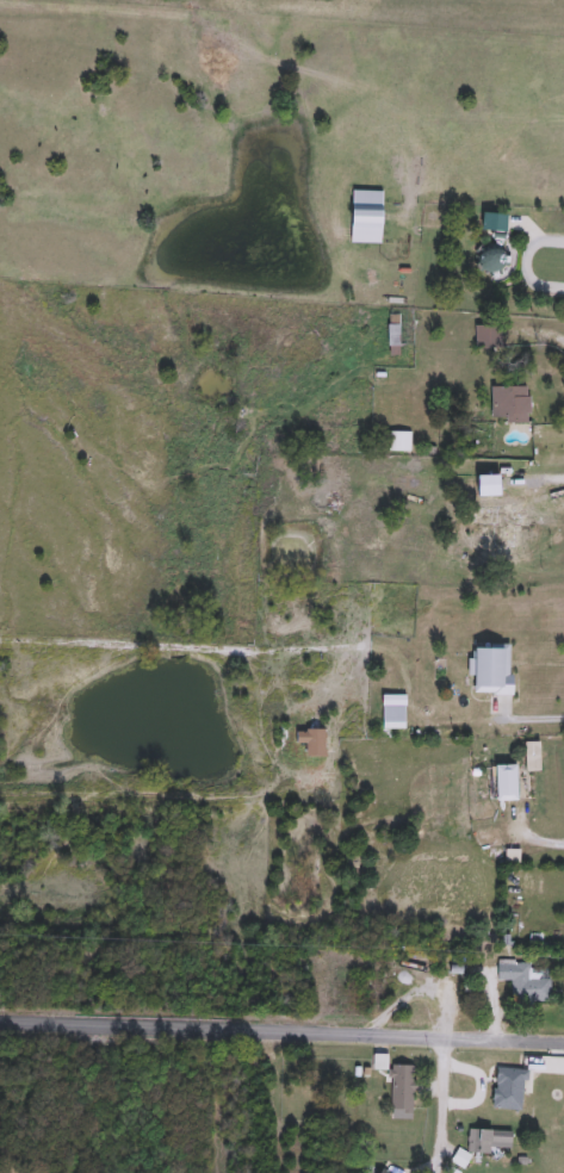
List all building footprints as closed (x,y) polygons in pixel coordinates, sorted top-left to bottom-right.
[(385,191),(385,243),(352,243),(352,191),(385,191)] [(484,230),(484,213),(507,213),(507,230),(484,230)] [(476,324),(500,324),(501,349),(477,349),(476,324)] [(491,423),(491,386),(529,386),(529,423),(491,423)] [(411,452),(386,452),(386,432),(411,432),(411,452)] [(258,463),(258,476),(244,476),(244,463),(258,463)] [(479,476),(503,476),(503,496),(479,497),(479,476)] [(540,530),(540,545),(507,545),(507,510),(528,510),(528,530),(540,530)] [(476,694),(477,646),(513,646),(513,694),(476,694)] [(383,730),(383,707),(405,707),(405,730),(383,730)] [(520,767),(520,801),(497,801),(497,767),(520,767)] [(550,1001),(512,1001),(512,961),(533,961),(533,968),(550,968),(550,1001)] [(415,1065),(415,1111),(392,1111),(392,1065),(415,1065)] [(514,1132),(510,1153),(481,1149),(484,1128),(514,1132)] [(464,1169),(451,1161),(459,1147),(472,1155),(464,1169)]
